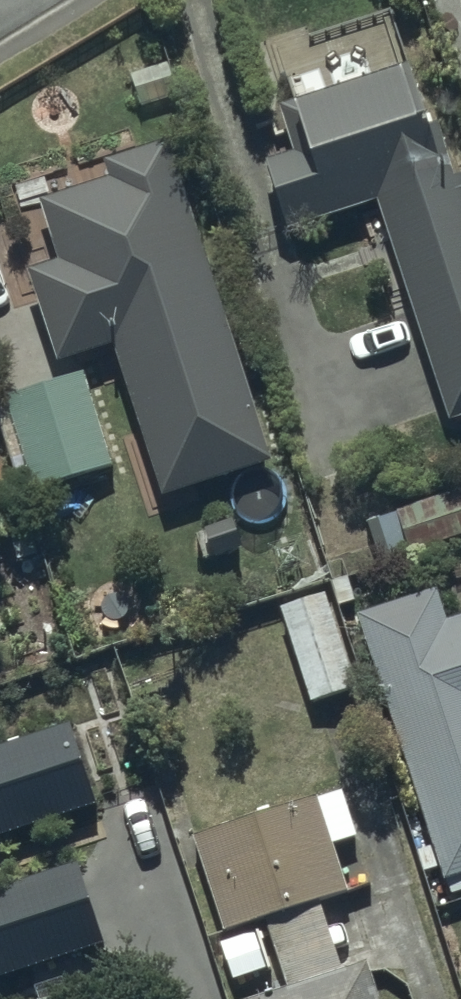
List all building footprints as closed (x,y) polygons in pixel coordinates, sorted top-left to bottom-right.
[(285,100),(301,147),(274,156),(297,226),(384,197),(457,414),(460,413),(460,165),(455,167),(418,56),(285,100)] [(65,252),(34,263),(64,354),(120,336),(172,491),(277,456),(169,132),(107,153),(114,172),(46,195),(65,252)] [(9,392),(0,395),(0,419),(16,469),(28,465),(34,484),(118,458),(88,364),(9,389),(9,392)] [(401,502),(415,541),(460,525),(460,482),(401,502)] [(360,607),(438,841),(420,847),(427,866),(443,860),(447,873),(460,868),(460,609),(451,612),(442,583),(360,607)] [(355,681),(327,588),(287,600),(314,693),(355,681)] [(0,742),(0,831),(95,800),(69,720),(0,742)] [(317,795),(193,835),(231,953),(274,939),(326,922),(353,914),(337,863),(364,854),(348,806),(323,815),(317,795)] [(0,883),(0,972),(101,939),(75,858),(0,883)] [(274,939),(293,998),(335,998),(351,994),(326,922),(274,939)] [(378,986),(351,994),(335,998),(382,998),(378,986)]
